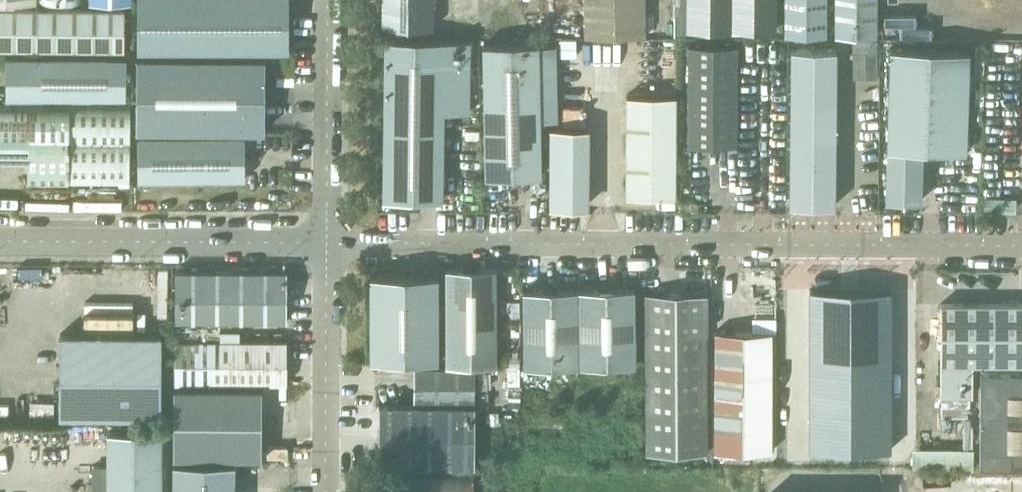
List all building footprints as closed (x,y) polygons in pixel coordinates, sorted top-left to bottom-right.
[(137,49),(263,49),(289,49),(289,0),(137,0),(137,49)] [(434,0),(383,0),(382,27),(434,27),(434,0)] [(578,0),(541,0),(541,33),(578,33),(578,0)] [(645,0),(584,0),(585,35),(645,34),(645,0)] [(779,0),(681,0),(681,36),(718,37),(718,32),(739,32),(739,33),(779,34),(779,0)] [(826,0),(785,0),(785,33),(826,33),(826,0)] [(876,0),(835,0),(835,33),(876,33),(876,0)] [(124,8),(14,8),(0,8),(0,48),(124,49),(124,8)] [(469,111),(470,40),(384,39),(384,110),(382,199),(443,199),(444,111),(469,111)] [(539,43),(482,44),(485,176),(541,175),(539,43)] [(736,144),(737,45),(688,44),(688,144),(736,144)] [(969,49),(889,47),(886,147),(885,198),(922,199),(923,148),(966,150),(969,49)] [(834,205),(836,48),(791,48),(790,204),(834,205)] [(123,54),(0,53),(0,98),(123,99),(123,54)] [(136,129),(262,130),(264,130),(265,57),(137,57),(136,129)] [(675,195),(675,94),(626,94),(626,195),(675,195)] [(69,102),(0,102),(0,156),(28,156),(27,184),(68,185),(129,185),(130,103),(69,102)] [(548,119),(548,198),(585,198),(585,119),(548,119)] [(138,179),(245,178),(244,136),(138,136),(138,179)] [(138,181),(138,211),(183,211),(183,210),(200,210),(200,211),(291,211),(291,189),(245,189),(245,181),(138,181)] [(497,364),(496,268),(479,268),(462,268),(445,268),(446,364),(497,364)] [(286,319),(286,270),(175,270),(175,320),(286,320),(286,319)] [(645,292),(644,452),(705,452),(705,292),(685,292),(685,274),(664,274),(664,292),(645,292)] [(370,275),(370,359),(438,360),(438,275),(370,275)] [(634,287),(614,288),(598,288),(558,288),(542,288),(522,289),(523,365),(635,364),(634,287)] [(810,367),(809,367),(809,391),(810,391),(810,407),(809,407),(809,431),(810,431),(810,447),(809,447),(809,449),(890,449),(890,447),(889,447),(889,431),(890,431),(890,407),(889,407),(889,391),(890,391),(890,367),(889,367),(889,351),(890,351),(890,327),(889,327),(889,311),(890,311),(890,289),(874,289),(858,289),(842,289),(826,289),(809,289),(809,311),(810,311),(810,327),(809,327),(809,351),(810,351),(810,367)] [(940,303),(940,395),(972,395),(972,363),(1021,363),(1021,303),(940,303)] [(771,451),(771,331),(715,330),(714,450),(771,451)] [(60,333),(59,415),(161,416),(161,408),(161,334),(60,333)] [(286,381),(286,340),(174,340),(174,382),(286,382),(286,381)] [(474,401),(475,367),(414,367),(414,400),(474,401)] [(980,371),(980,468),(1021,468),(1021,371),(980,371)] [(260,388),(173,387),(173,455),(260,456),(260,388)] [(474,465),(475,405),(379,404),(378,464),(474,465)] [(107,430),(107,465),(92,465),(92,491),(161,491),(161,430),(107,430)] [(914,444),(914,464),(975,466),(975,446),(914,444)] [(173,460),(173,491),(234,491),(234,461),(173,460)] [(475,469),(399,468),(399,491),(475,491),(475,469)]
